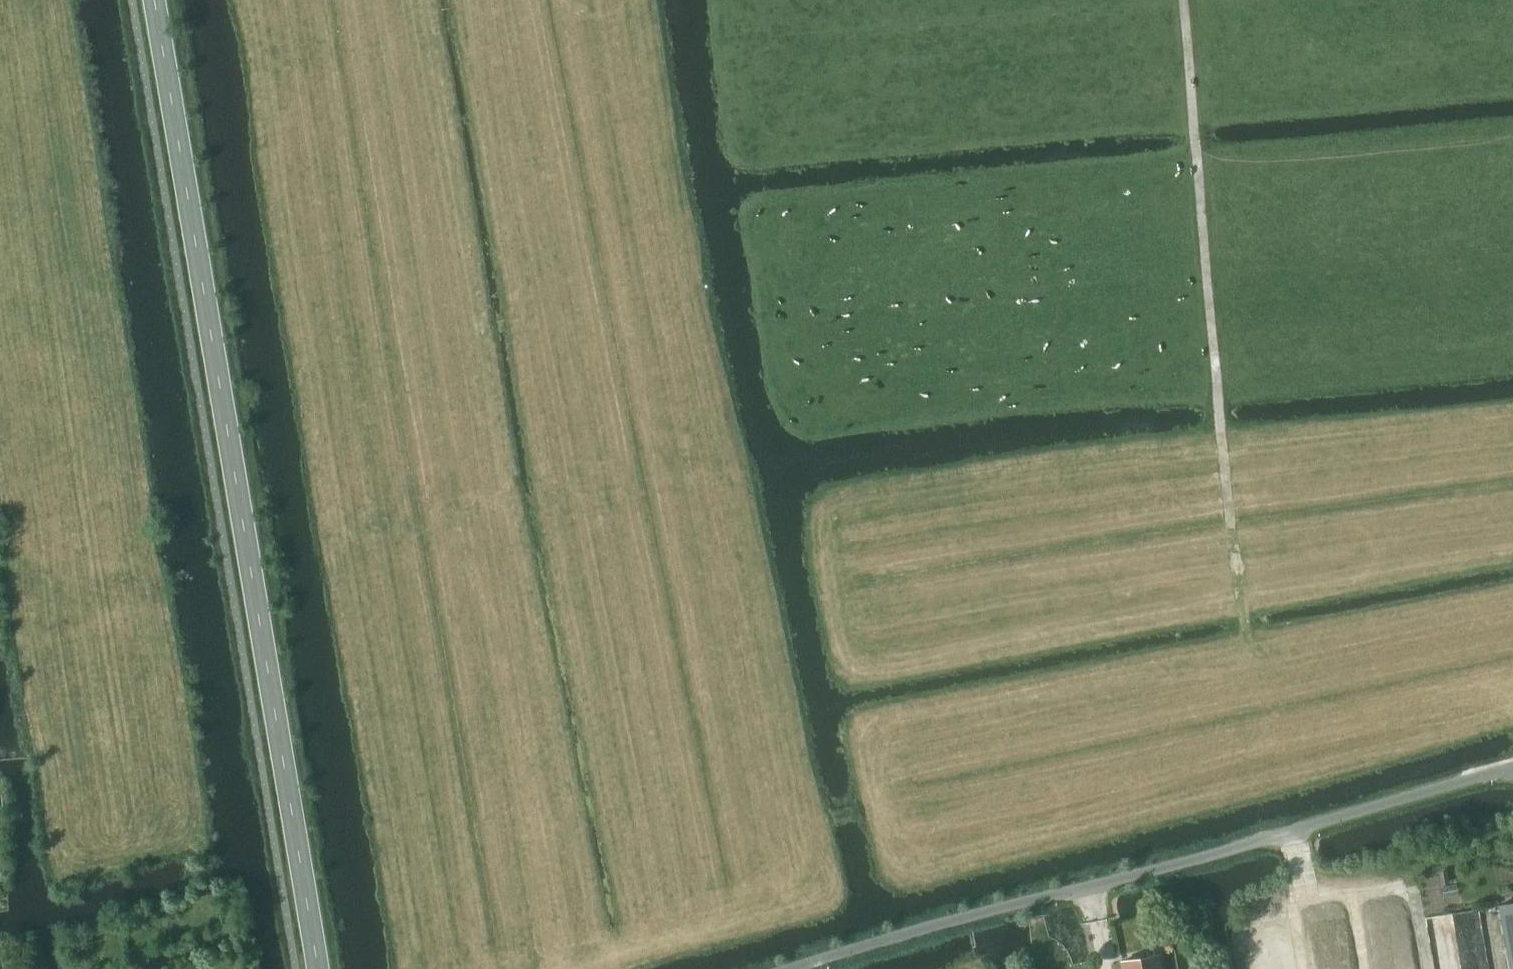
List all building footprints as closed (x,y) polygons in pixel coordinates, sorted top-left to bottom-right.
[(1501,904),(1512,968),(1512,902),(1501,904)] [(1160,954),(1122,961),(1124,968),(1162,968),(1160,954)]
